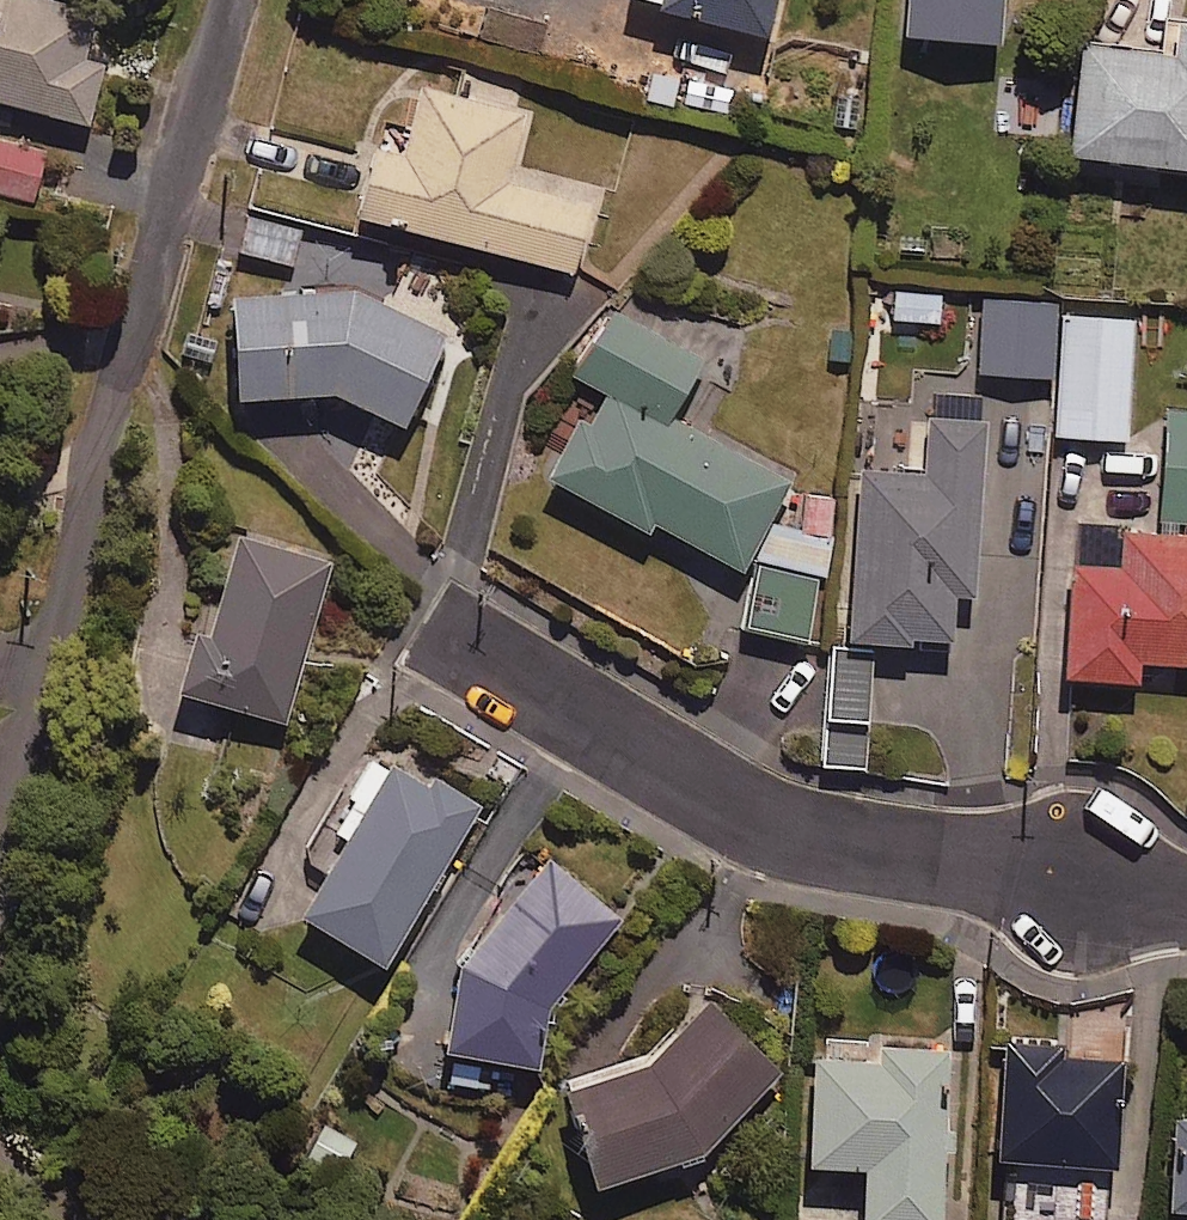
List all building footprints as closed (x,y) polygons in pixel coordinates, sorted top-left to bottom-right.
[(47,0),(0,0),(0,110),(92,134),(109,70),(87,64),(101,14),(47,0)] [(660,23),(773,50),(785,0),(665,0),(660,23)] [(906,44),(1002,53),(1007,0),(910,0),(906,44)] [(1181,66),(1085,54),(1069,173),(1186,188),(1186,33),(1185,33),(1181,66)] [(581,278),(596,209),(511,191),(528,118),(420,94),(405,164),(378,158),(362,230),(581,278)] [(0,138),(0,202),(35,212),(52,153),(0,138)] [(305,233),(250,221),(241,261),(296,273),(305,233)] [(946,295),(898,292),(896,323),(943,327),(946,295)] [(359,299),(236,311),(246,413),(338,403),(405,434),(448,340),(359,299)] [(1059,306),(983,301),(978,379),(1054,384),(1059,306)] [(716,363),(616,309),(576,384),(609,402),(593,433),(584,428),(552,487),(653,541),(658,531),(747,579),(738,634),(810,646),(835,502),(685,422),(716,363)] [(1139,322),(1070,317),(1060,445),(1129,450),(1139,322)] [(1168,411),(1160,531),(1186,533),(1186,413),(1168,411)] [(976,602),(987,420),(927,417),(923,479),(860,476),(849,656),(917,660),(918,647),(955,649),(958,601),(976,602)] [(1144,669),(1186,672),(1186,547),(1130,542),(1128,572),(1076,568),(1067,693),(1142,698),(1144,669)] [(330,570),(240,547),(214,645),(197,640),(181,700),(288,729),(330,570)] [(829,658),(820,772),(865,776),(875,662),(829,658)] [(433,792),(400,771),(307,922),(385,970),(485,809),(439,781),(433,792)] [(626,924),(549,865),(461,978),(446,1068),(543,1083),(553,1018),(626,924)] [(786,1079),(710,1009),(652,1072),(569,1099),(601,1198),(708,1163),(786,1079)] [(1065,1051),(1009,1048),(1001,1177),(1123,1184),(1130,1066),(1064,1062),(1065,1051)] [(818,1067),(811,1177),(869,1181),(867,1219),(944,1219),(955,1056),(885,1051),(883,1072),(818,1067)] [(1177,1126),(1171,1219),(1186,1219),(1186,1126),(1177,1126)]
